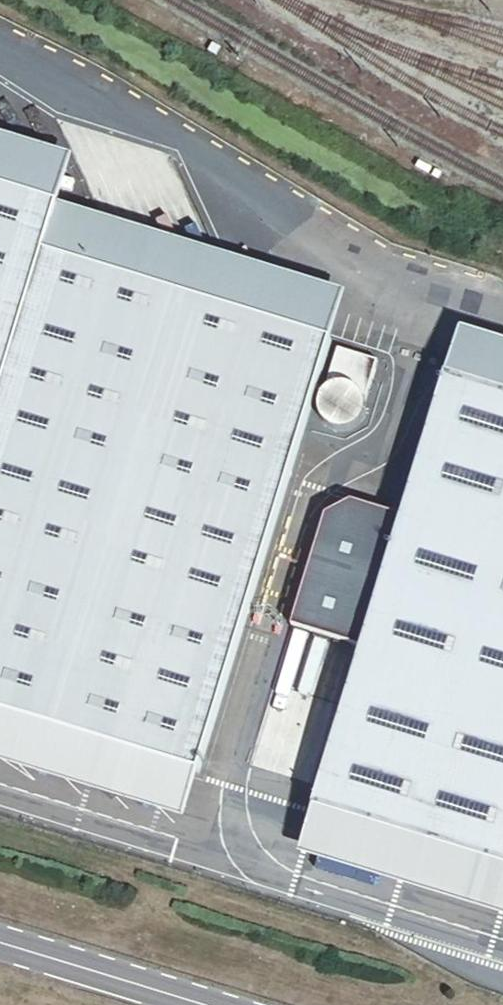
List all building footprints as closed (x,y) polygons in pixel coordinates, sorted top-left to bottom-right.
[(65,197),(78,151),(0,127),(0,177),(65,197)] [(205,767),(337,335),(50,246),(65,197),(0,177),(0,704),(205,767)] [(351,288),(65,197),(50,246),(337,335),(351,288)] [(444,370),(502,388),(502,339),(457,325),(444,370)] [(344,422),(351,421),(357,419),(363,415),(367,409),(368,402),(368,394),(369,391),(379,360),(344,349),(336,380),(333,384),(328,390),(326,396),(326,403),(328,410),(332,415),(337,419),(344,422)] [(444,370),(399,515),(359,644),(310,804),(502,863),(502,388),(444,370)] [(359,644),(399,515),(349,498),(323,513),(290,622),(359,644)] [(0,704),(0,759),(188,816),(205,767),(0,704)] [(310,804),(297,850),(502,913),(502,863),(310,804)]
